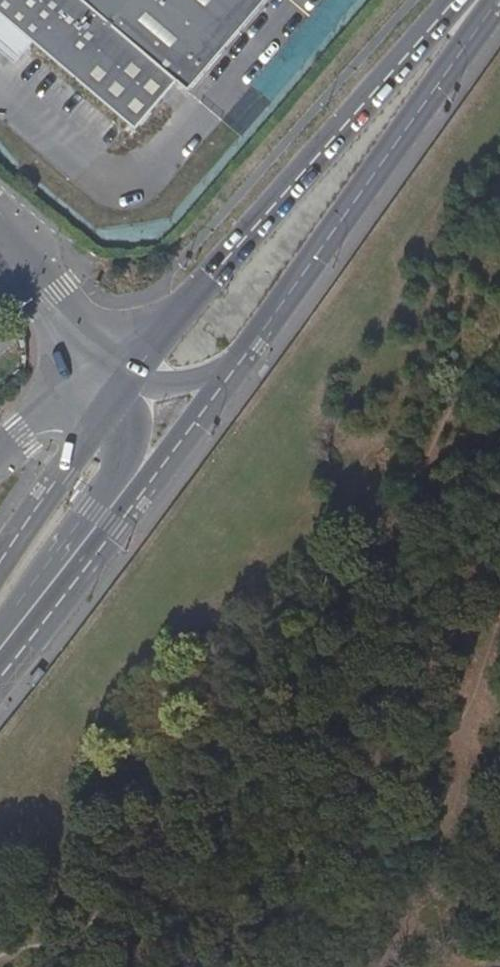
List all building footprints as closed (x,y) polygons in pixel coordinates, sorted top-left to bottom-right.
[(131,128),(174,78),(185,89),(261,0),(0,0),(0,19),(131,128)] [(38,667),(30,678),(35,682),(44,671),(38,667)]
